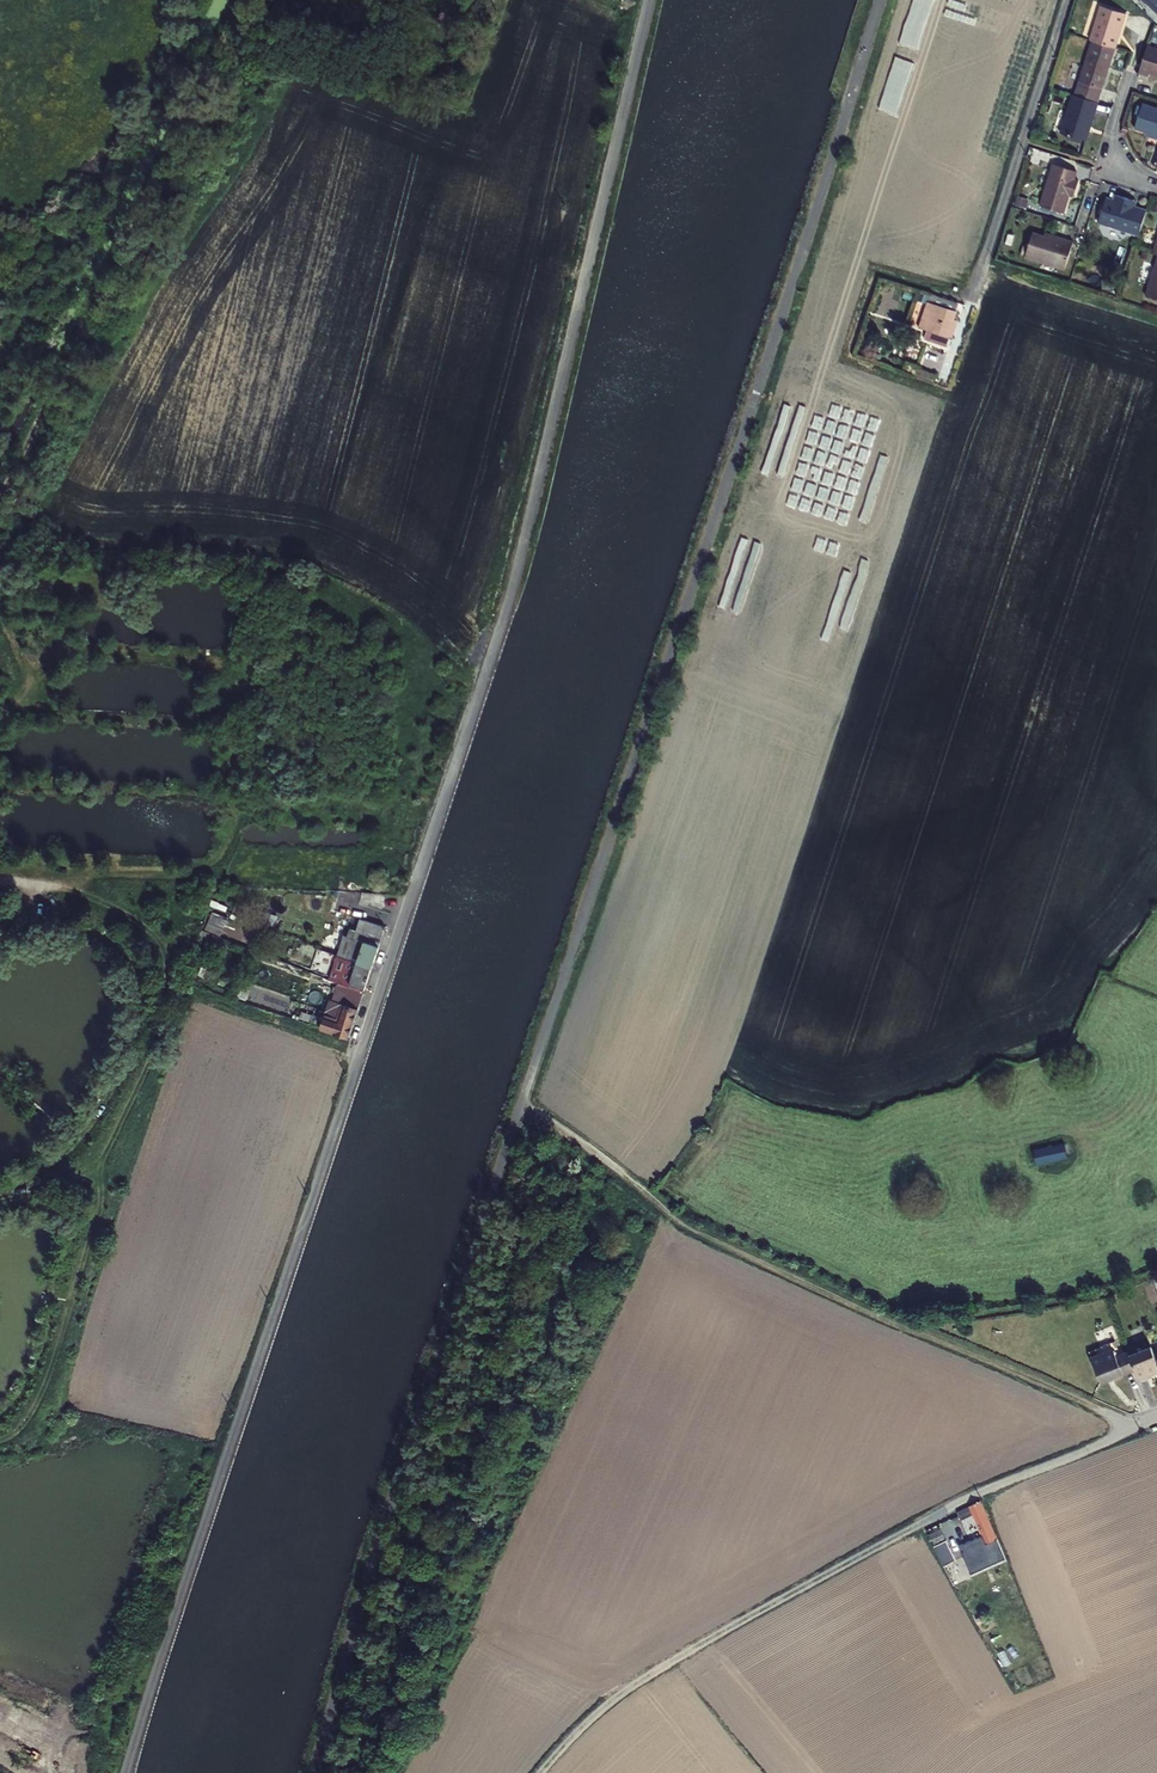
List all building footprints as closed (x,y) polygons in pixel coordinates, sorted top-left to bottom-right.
[(1098,1),(1087,38),(1092,39),(1115,46),(1127,10),(1098,1)] [(1092,39),(1080,79),(1103,86),(1115,46),(1092,39)] [(1153,73),(1156,74),(1156,48),(1150,46),(1141,75),(1152,78),(1153,73)] [(1072,95),(1061,132),(1086,140),(1098,103),(1072,95)] [(1144,103),(1136,128),(1156,134),(1156,107),(1144,103)] [(1053,161),(1039,204),(1064,212),(1069,194),(1073,195),(1079,178),(1075,177),(1077,169),(1053,161)] [(1107,193),(1099,218),(1141,231),(1149,206),(1128,200),(1130,194),(1118,190),(1116,196),(1107,193)] [(1039,228),(1031,253),(1070,265),(1079,235),(1060,230),(1058,234),(1039,228)] [(1147,291),(1156,294),(1156,261),(1147,291)] [(944,306),(929,301),(916,338),(928,342),(925,351),(944,357),(947,348),(931,343),(944,306)] [(956,322),(959,312),(944,306),(931,343),(947,348),(952,350),(961,324),(956,322)] [(222,935),(228,915),(211,910),(205,930),(222,935)] [(387,934),(357,924),(347,954),(377,964),(387,934)] [(377,964),(347,954),(339,977),(368,988),(377,964)] [(327,1012),(323,1024),(352,1034),(368,988),(339,977),(333,994),(323,991),(317,1008),(327,1012)] [(1151,1377),(1156,1375),(1156,1351),(1155,1347),(1133,1356),(1139,1371),(1144,1385),(1153,1381),(1151,1377)] [(1113,1377),(1115,1381),(1139,1371),(1133,1356),(1131,1351),(1117,1357),(1114,1350),(1094,1359),(1103,1381),(1113,1377)] [(984,1504),(972,1509),(988,1546),(1000,1541),(984,1504)] [(963,1523),(974,1519),(969,1507),(958,1511),(963,1523)] [(981,1543),(968,1548),(973,1560),(985,1554),(981,1543)]
